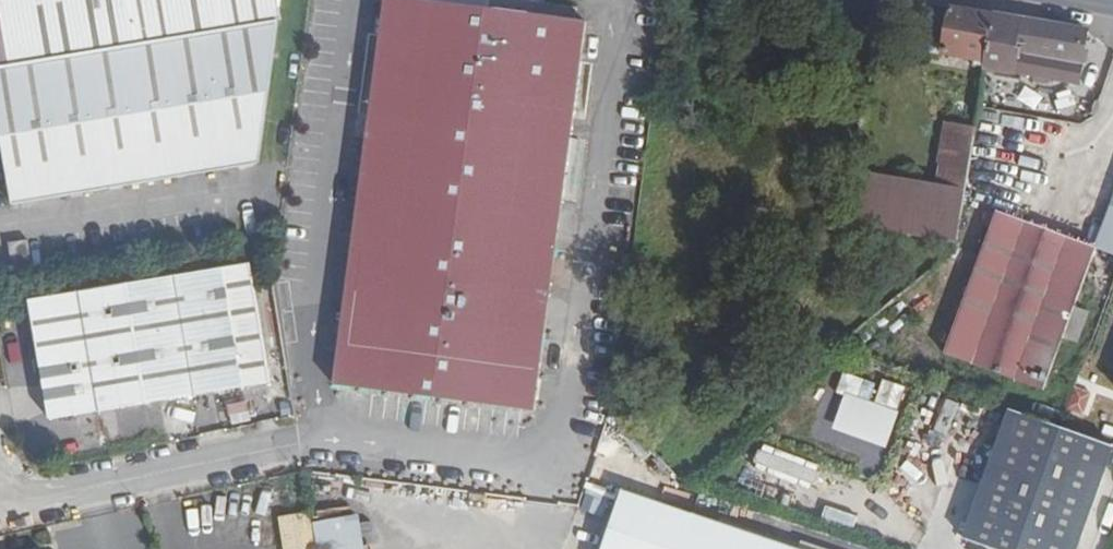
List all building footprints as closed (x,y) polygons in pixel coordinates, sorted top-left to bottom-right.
[(235,0),(0,0),(0,4),(12,68),(240,28),(235,0)] [(240,28),(291,15),(289,0),(235,0),(240,28)] [(591,24),(399,0),(392,0),(339,385),(538,412),(591,24)] [(881,9),(901,13),(903,3),(883,0),(881,9)] [(984,72),(993,19),(949,11),(942,48),(930,46),(930,40),(922,39),(920,56),(976,64),(975,70),(984,72)] [(993,19),(984,72),(1016,77),(1019,55),(1082,65),(1084,53),(1087,36),(993,19)] [(0,71),(0,84),(21,206),(272,165),(290,25),(0,71)] [(936,194),(878,184),(850,179),(841,227),(955,246),(974,135),(946,130),(936,194)] [(997,216),(946,357),(1046,392),(1097,251),(997,216)] [(9,244),(11,267),(30,265),(27,242),(9,244)] [(256,262),(35,301),(56,419),(278,381),(256,262)] [(893,448),(910,387),(885,380),(884,384),(848,374),(842,396),(848,397),(838,433),(893,448)] [(1112,453),(1112,449),(1061,431),(1010,412),(964,543),(981,548),(1078,548),(1112,453)] [(858,452),(861,437),(840,433),(837,448),(858,452)] [(937,494),(948,465),(937,461),(926,489),(937,494)] [(629,490),(608,548),(793,548),(629,490)] [(314,511),(282,517),(290,548),(320,548),(314,511)] [(325,548),(369,548),(364,521),(322,528),(325,548)]
